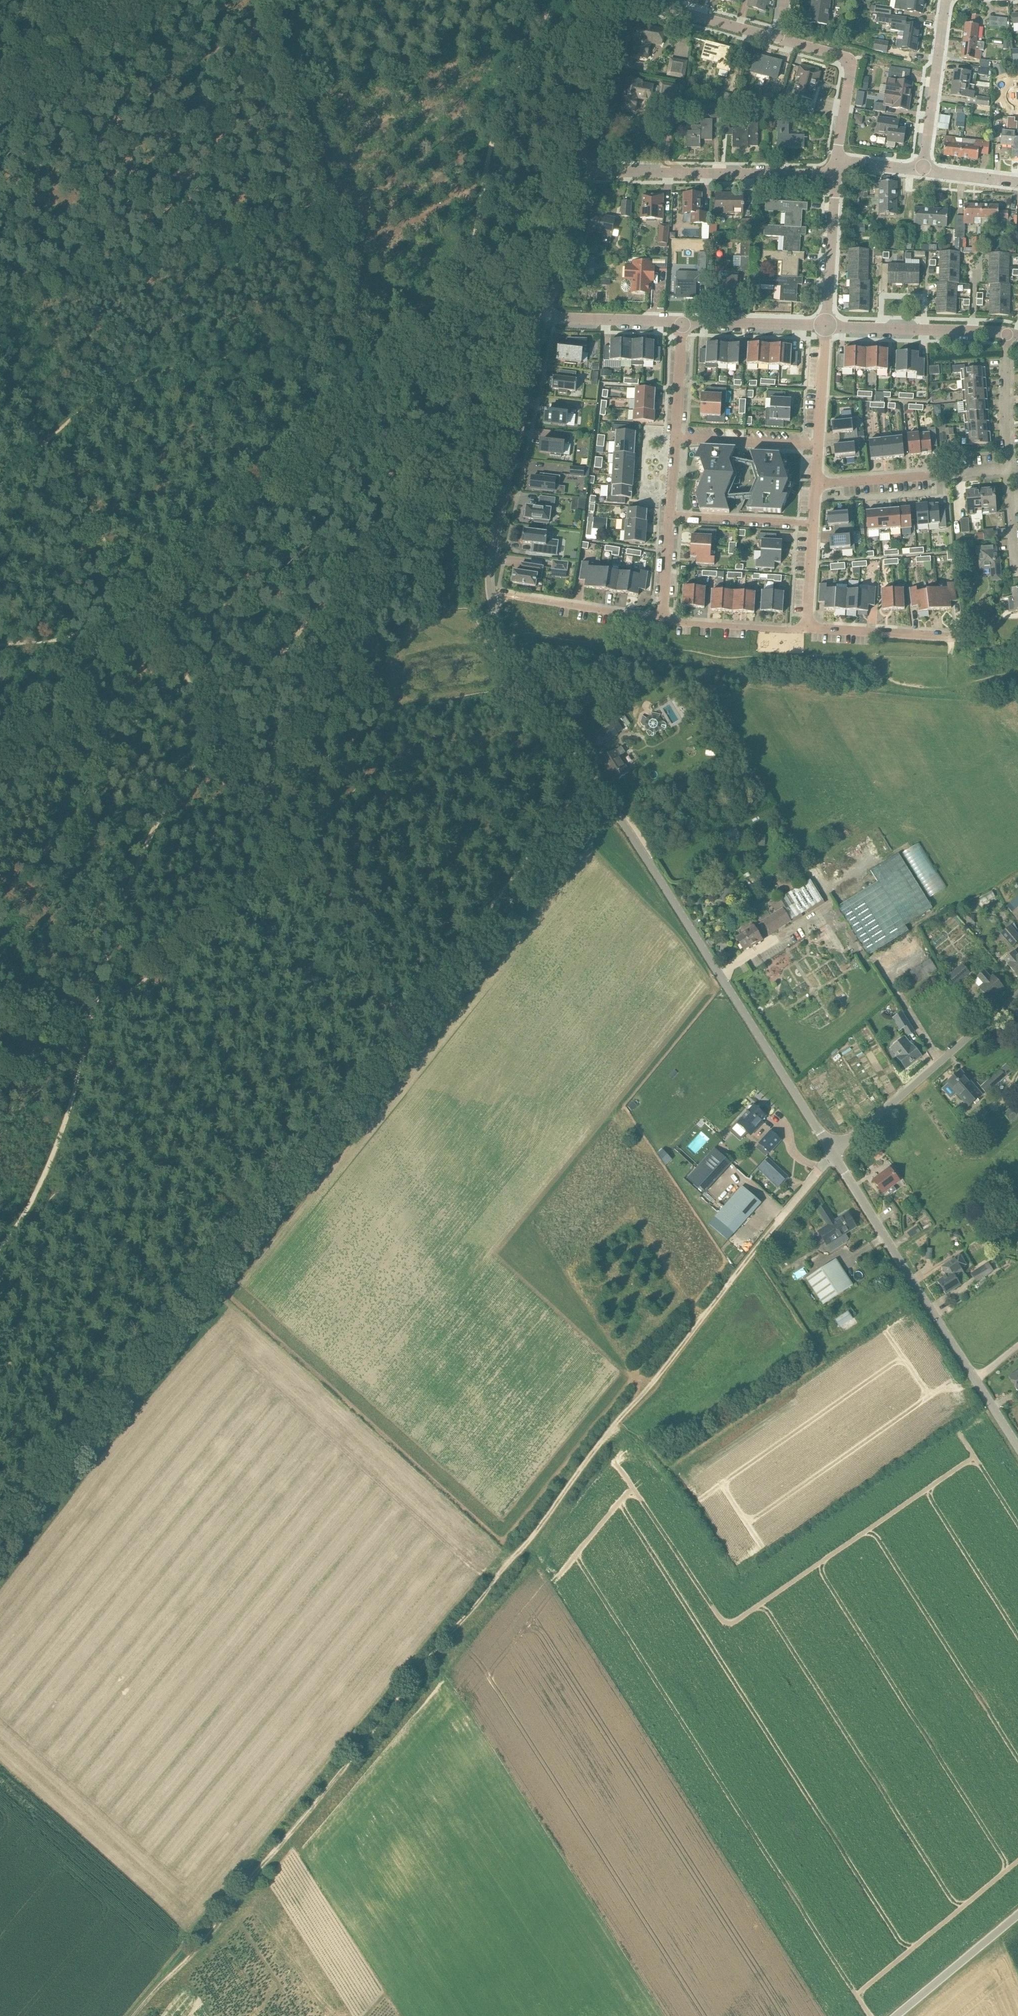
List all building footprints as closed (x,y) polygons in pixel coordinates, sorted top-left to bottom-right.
[(748,6),(765,11),(768,0),(749,0),(748,6)] [(810,13),(805,13),(804,22),(826,26),(829,0),(812,0),(810,13)] [(895,9),(907,11),(907,12),(923,14),(923,9),(926,9),(927,3),(925,1),(916,0),(896,0),(895,9)] [(872,6),(870,12),(891,15),(892,8),(876,5),(876,6),(872,6)] [(890,24),(891,15),(870,12),(875,13),(879,14),(878,22),(890,24)] [(966,24),(964,41),(976,42),(978,25),(977,25),(979,15),(973,15),(972,24),(966,24)] [(1008,19),(995,17),(994,27),(1007,28),(1008,19)] [(892,22),(891,30),(904,32),(903,36),(919,39),(919,38),(921,38),(922,32),(920,31),(921,26),(905,24),(892,22)] [(636,39),(633,56),(647,59),(650,42),(661,44),(664,31),(637,25),(635,39),(636,39)] [(919,39),(903,36),(902,41),(897,41),(895,48),(901,49),(917,52),(919,39)] [(875,39),(875,40),(870,39),(869,47),(874,48),(873,50),(887,53),(889,42),(875,39)] [(964,41),(962,58),(980,60),(981,50),(982,43),(976,42),(964,41)] [(730,72),(734,59),(729,58),(732,49),(706,42),(701,59),(718,64),(716,69),(730,72)] [(669,57),(667,75),(684,79),(688,61),(669,57)] [(777,77),(781,62),(769,59),(769,61),(755,57),(751,73),(765,76),(766,74),(777,77)] [(994,65),(997,75),(1006,72),(1003,62),(994,65)] [(801,77),(796,96),(800,97),(798,104),(797,110),(813,114),(815,108),(822,82),(817,81),(819,72),(800,67),(798,77),(801,77)] [(989,69),(979,67),(979,74),(978,74),(989,76),(989,69)] [(977,74),(955,71),(954,83),(975,86),(976,80),(977,74)] [(902,74),(889,72),(886,94),(911,98),(913,83),(901,82),(902,74)] [(869,77),(862,76),(860,88),(867,89),(869,77)] [(641,81),(627,78),(621,109),(635,112),(637,97),(650,100),(653,86),(640,84),(641,81)] [(660,81),(657,98),(674,101),(677,84),(660,81)] [(978,100),(978,97),(974,96),(974,93),(975,86),(954,83),(952,96),(967,98),(973,99),(978,100)] [(724,92),(719,107),(721,107),(731,108),(734,95),(724,92)] [(911,98),(886,94),(884,104),(875,103),(873,111),(885,113),(886,106),(893,107),(892,108),(909,111),(911,98)] [(978,100),(977,105),(987,106),(989,107),(990,98),(978,96),(978,97),(978,100)] [(966,107),(956,106),(956,113),(958,113),(956,127),(964,128),(966,107)] [(710,107),(710,118),(721,118),(721,109),(721,107),(719,107),(710,107)] [(936,128),(947,130),(949,116),(938,114),(936,128)] [(863,117),(855,116),(854,124),(862,125),(863,117)] [(1008,117),(1006,130),(1007,130),(1015,131),(1016,131),(1017,123),(1014,122),(1015,118),(1008,117)] [(721,118),(721,131),(730,131),(730,128),(730,118),(721,118)] [(733,135),(733,148),(749,148),(749,146),(758,146),(759,118),(748,118),(748,128),(733,128),(733,135)] [(877,133),(889,135),(888,142),(887,147),(895,148),(896,143),(903,144),(905,130),(898,128),(899,121),(879,118),(877,133)] [(687,131),(687,147),(701,147),(701,140),(701,139),(706,139),(706,140),(712,140),(713,119),(701,119),(701,125),(692,125),(692,131),(687,131)] [(789,135),(789,125),(789,122),(777,122),(777,148),(805,149),(804,135),(789,135)] [(1001,145),(1013,146),(1012,159),(1017,159),(1017,131),(1016,131),(1015,131),(1007,130),(1006,130),(1003,129),(1001,145)] [(962,145),(963,139),(946,137),(944,156),(961,158),(962,145)] [(976,140),(963,139),(962,145),(961,158),(978,160),(979,154),(989,156),(990,143),(976,141),(976,140)] [(880,193),(896,193),(897,182),(880,182),(880,193)] [(880,204),(896,204),(896,193),(880,193),(880,204)] [(700,194),(683,194),(683,213),(690,213),(690,223),(708,224),(709,214),(700,214),(700,194)] [(744,207),(744,205),(742,204),(742,197),(728,197),(728,194),(716,194),(716,213),(742,213),(742,207),(744,207)] [(663,220),(663,195),(643,195),(643,208),(641,208),(640,219),(655,218),(655,220),(663,220)] [(621,200),(621,216),(630,216),(632,201),(621,200)] [(764,225),(801,227),(802,210),(807,210),(807,203),(766,200),(765,211),(785,212),(784,226),(764,225)] [(896,204),(880,204),(880,215),(896,215),(896,204)] [(956,216),(955,238),(964,238),(965,225),(973,226),(973,225),(981,226),(981,218),(982,206),(965,205),(964,216),(956,216)] [(982,206),(981,218),(998,219),(998,218),(1008,218),(1008,212),(999,211),(999,206),(982,206)] [(930,226),(931,209),(915,208),(914,225),(930,226)] [(931,209),(930,226),(947,227),(948,210),(931,209)] [(610,244),(612,235),(615,218),(592,213),(588,230),(603,233),(601,242),(610,244)] [(741,234),(751,234),(752,220),(741,219),(741,231),(735,231),(735,234),(741,234)] [(670,225),(660,224),(658,243),(668,244),(670,225)] [(865,224),(854,224),(854,232),(865,232),(865,224)] [(801,227),(764,225),(763,235),(784,237),(783,251),(800,252),(801,235),(805,235),(806,228),(801,227)] [(962,247),(962,252),(980,252),(980,237),(972,237),(972,247),(962,247)] [(741,239),(741,255),(750,256),(750,240),(741,239)] [(849,264),(868,265),(869,249),(849,249),(849,264)] [(800,252),(783,251),(763,250),(762,256),(762,261),(782,262),(781,276),(801,278),(799,277),(799,260),(804,260),(804,253),(800,252)] [(882,250),(874,250),(874,258),(882,259),(882,250)] [(940,267),(959,268),(960,252),(940,252),(940,267)] [(989,269),(1009,269),(1009,253),(990,253),(989,269)] [(595,269),(595,256),(583,255),(583,265),(586,265),(585,268),(595,269)] [(750,256),(741,255),(740,271),(749,272),(750,257),(750,256)] [(628,291),(632,288),(632,292),(649,293),(650,280),(653,280),(654,263),(634,262),(634,267),(627,266),(626,279),(627,279),(622,283),(622,289),(624,291),(628,291)] [(868,265),(849,264),(848,279),(850,280),(868,280),(868,265)] [(903,284),(904,265),(888,264),(888,269),(887,284),(903,284)] [(904,265),(903,284),(919,284),(920,265),(904,265)] [(940,267),(939,282),(957,283),(957,284),(959,284),(959,268),(940,267)] [(1009,269),(989,269),(989,285),(990,285),(1008,285),(1009,269)] [(686,272),(685,281),(676,281),(676,296),(686,296),(686,298),(695,298),(696,283),(706,283),(706,272),(686,272)] [(717,278),(716,299),(737,300),(738,274),(729,274),(717,274),(717,278)] [(801,278),(781,276),(781,277),(752,275),(751,284),(761,285),(780,287),(779,301),(797,302),(798,285),(802,285),(803,278),(801,278)] [(869,296),(870,280),(868,280),(850,280),(850,295),(869,296)] [(937,282),(937,299),(957,299),(957,284),(957,283),(939,282),(937,282)] [(1010,300),(1010,285),(1008,285),(990,285),(990,300),(1010,300)] [(850,295),(849,311),(869,312),(869,296),(850,295)] [(937,299),(936,314),(956,315),(957,299),(937,299)] [(1010,300),(990,300),(990,315),(1009,316),(1010,300)] [(558,360),(566,361),(566,362),(565,362),(565,363),(576,364),(576,363),(576,362),(581,363),(583,352),(585,352),(585,346),(587,346),(587,339),(568,339),(568,345),(566,345),(565,349),(559,348),(558,360)] [(621,361),(622,340),(611,340),(611,346),(604,346),(604,360),(621,361)] [(621,361),(632,361),(633,341),(622,340),(621,361)] [(632,361),(632,365),(643,366),(643,361),(644,341),(633,341),(632,361)] [(643,361),(660,362),(661,348),(655,347),(655,341),(644,341),(643,361)] [(718,344),(707,343),(707,349),(700,349),(700,363),(706,364),(706,368),(717,368),(717,364),(718,344)] [(759,344),(748,343),(747,364),(758,364),(759,344)] [(729,344),(718,344),(717,364),(728,365),(729,344)] [(728,365),(739,365),(740,345),(729,344),(728,365)] [(759,344),(758,364),(769,365),(770,345),(759,344)] [(770,345),(769,365),(779,366),(780,345),(770,345)] [(779,366),(797,367),(798,352),(792,352),(792,346),(780,345),(779,366)] [(855,369),(855,349),(844,348),(844,355),(838,354),(838,369),(855,369)] [(866,370),(866,349),(855,349),(855,369),(866,370)] [(877,370),(877,349),(866,349),(866,370),(877,370)] [(877,370),(888,370),(888,350),(877,349),(877,370)] [(908,352),(896,352),(896,372),(907,373),(908,352)] [(907,373),(917,373),(917,377),(924,377),(925,359),(919,359),(919,353),(908,352),(907,373)] [(930,366),(930,374),(940,374),(940,365),(930,366)] [(962,380),(986,378),(985,367),(965,369),(965,365),(953,366),(953,373),(961,372),(962,380)] [(552,387),(552,389),(559,389),(559,393),(567,394),(567,390),(576,391),(577,380),(575,379),(576,372),(560,371),(560,377),(554,377),(553,381),(551,381),(550,387),(552,387)] [(987,389),(986,378),(962,380),(963,391),(987,389)] [(701,405),(721,406),(725,406),(726,388),(708,387),(708,394),(702,393),(701,405)] [(655,400),(656,389),(636,388),(635,399),(655,400)] [(963,391),(963,402),(987,400),(987,389),(963,391)] [(791,410),(791,399),(785,399),(786,392),(767,391),(766,409),(791,410)] [(655,400),(635,399),(634,410),(655,411),(655,400)] [(988,410),(987,400),(963,402),(964,412),(988,410)] [(545,423),(567,426),(568,414),(574,415),(575,407),(553,404),(552,412),(546,411),(545,423)] [(725,406),(721,406),(701,405),(700,416),(707,416),(706,422),(725,423),(725,416),(725,406)] [(766,409),(765,426),(784,427),(784,421),(790,421),(791,410),(766,409)] [(655,411),(634,410),(634,421),(654,422),(655,411)] [(989,421),(988,410),(964,412),(965,423),(989,421)] [(833,422),(832,422),(833,434),(839,433),(839,439),(858,437),(857,432),(856,418),(849,419),(837,420),(833,420),(833,422)] [(965,423),(966,433),(990,432),(989,421),(965,423)] [(616,432),(615,442),(636,444),(637,432),(630,432),(631,426),(612,425),(612,432),(616,432)] [(937,446),(935,428),(928,429),(928,433),(918,434),(920,454),(932,453),(931,447),(937,446)] [(991,444),(990,432),(966,433),(967,445),(991,444)] [(918,434),(907,435),(909,455),(920,454),(918,434)] [(561,456),(561,455),(563,455),(565,443),(569,444),(570,436),(556,435),(555,442),(541,440),(540,452),(551,453),(551,455),(550,455),(550,456),(562,457),(561,456)] [(860,457),(858,437),(839,439),(840,445),(834,445),(835,457),(841,457),(841,459),(860,457)] [(891,438),(893,458),(904,457),(902,437),(891,438)] [(880,439),(882,459),(893,458),(891,438),(880,439)] [(880,439),(869,440),(871,460),(882,459),(880,439)] [(615,453),(635,454),(636,444),(615,442),(615,453)] [(736,448),(701,446),(695,460),(730,462),(736,448)] [(779,454),(750,452),(755,467),(784,469),(779,454)] [(615,453),(614,464),(634,465),(635,454),(615,453)] [(730,462),(700,461),(701,461),(701,463),(705,476),(704,478),(741,481),(741,477),(738,477),(734,477),(730,462)] [(634,476),(634,465),(614,464),(613,475),(634,476)] [(571,467),(570,475),(584,477),(585,469),(571,467)] [(755,467),(759,482),(794,484),(794,483),(788,483),(784,469),(755,467)] [(559,486),(561,476),(544,474),(543,478),(532,477),(532,479),(530,479),(529,486),(531,486),(531,489),(555,491),(555,485),(559,486)] [(613,485),(613,486),(633,487),(634,476),(613,475),(613,485)] [(701,485),(696,496),(725,498),(731,484),(738,485),(740,485),(741,481),(704,478),(702,482),(701,485)] [(794,484),(759,482),(753,496),(788,498),(794,484)] [(608,485),(607,503),(626,504),(626,498),(632,498),(633,487),(608,485)] [(981,490),(982,509),(982,514),(990,514),(996,513),(995,489),(981,490)] [(982,514),(982,509),(981,490),(967,492),(969,516),(972,516),(972,519),(983,518),(982,514)] [(696,496),(701,512),(730,513),(725,498),(696,496)] [(753,496),(747,510),(782,512),(788,498),(753,496)] [(551,507),(551,506),(554,507),(555,498),(540,497),(539,505),(540,505),(540,508),(527,507),(527,511),(524,511),(523,517),(526,517),(526,518),(535,520),(535,522),(549,524),(549,521),(550,521),(551,509),(551,507)] [(929,525),(939,524),(939,528),(946,527),(945,509),(939,509),(938,503),(927,504),(929,525)] [(929,525),(927,504),(916,505),(918,525),(929,525)] [(888,509),(890,530),(901,529),(899,508),(888,509)] [(899,508),(901,529),(912,528),(910,508),(899,508)] [(628,509),(627,519),(627,520),(647,522),(648,510),(628,509)] [(877,510),(879,530),(878,530),(879,535),(890,534),(890,530),(888,509),(877,510)] [(877,510),(866,511),(868,531),(878,530),(879,530),(877,510)] [(835,531),(853,530),(852,511),(833,512),(834,514),(828,515),(829,526),(835,526),(835,531)] [(970,532),(968,518),(960,519),(961,533),(970,532)] [(646,532),(647,522),(627,520),(627,519),(623,519),(622,531),(626,531),(646,532)] [(547,527),(546,533),(524,530),(523,542),(533,544),(532,552),(557,555),(558,541),(553,540),(553,534),(553,528),(547,527)] [(711,547),(712,537),(716,538),(717,530),(698,529),(698,535),(692,535),(691,546),(711,547)] [(994,529),(984,529),(984,540),(998,539),(998,531),(994,532),(994,529)] [(855,550),(853,530),(835,531),(835,537),(829,538),(830,549),(836,549),(836,551),(855,550)] [(646,543),(646,532),(626,531),(625,542),(646,543)] [(782,552),(782,541),(776,540),(777,534),(758,533),(758,541),(762,541),(761,551),(782,552)] [(691,546),(690,557),(697,558),(696,564),(714,565),(715,558),(711,557),(711,547),(691,546)] [(990,569),(991,581),(1001,580),(1000,559),(997,560),(996,546),(976,547),(976,554),(979,554),(981,570),(990,569)] [(954,549),(947,550),(948,560),(955,559),(954,549)] [(761,551),(761,561),(757,560),(756,568),(774,569),(775,563),(781,563),(782,552),(761,551)] [(568,563),(553,561),(552,570),(567,571),(568,563)] [(585,587),(596,588),(599,568),(600,564),(582,562),(579,580),(586,581),(585,587)] [(536,586),(537,578),(541,579),(542,572),(543,566),(522,563),(520,572),(514,571),(512,583),(519,584),(529,586),(529,585),(536,586)] [(596,588),(606,590),(610,570),(599,568),(596,588)] [(631,573),(628,593),(639,595),(640,589),(646,590),(649,572),(631,569),(630,573),(631,573)] [(620,572),(610,570),(606,590),(617,592),(620,572)] [(617,592),(628,593),(631,573),(630,573),(620,572),(617,592)] [(695,583),(694,583),(694,587),(683,586),(682,606),(693,607),(695,583)] [(693,607),(705,608),(706,583),(695,583),(693,607)] [(940,609),(951,608),(951,602),(957,601),(955,583),(947,584),(948,588),(938,589),(940,609)] [(836,589),(827,588),(827,584),(819,584),(818,602),(824,603),(824,609),(835,609),(836,589)] [(846,610),(857,611),(858,590),(859,590),(859,586),(847,586),(847,590),(846,610)] [(732,612),(743,612),(745,592),(745,588),(734,587),(733,591),(734,591),(732,612)] [(857,611),(868,612),(868,605),(875,606),(876,587),(868,587),(868,591),(859,590),(858,590),(857,611)] [(927,590),(917,591),(917,587),(909,588),(911,606),(917,606),(918,612),(929,611),(927,590)] [(835,609),(846,610),(847,590),(836,589),(835,609)] [(892,589),(884,590),(881,590),(882,610),(893,610),(892,589)] [(893,610),(905,609),(904,589),(892,589),(893,610)] [(929,611),(940,609),(938,589),(927,590),(929,611)] [(1013,589),(1013,597),(1009,598),(1010,612),(1017,611),(1017,589),(1013,589)] [(723,591),(712,590),(710,610),(721,611),(723,591)] [(723,591),(721,611),(732,612),(734,591),(733,591),(723,591)] [(772,612),(773,592),(762,591),(761,611),(772,612)] [(743,612),(754,613),(756,593),(745,592),(743,612)] [(784,592),(773,592),(772,612),(783,613),(784,592)] [(611,726),(593,738),(599,747),(618,735),(617,733),(623,729),(616,718),(609,723),(611,726)] [(658,723),(656,720),(653,719),(650,721),(649,724),(651,728),(655,728),(657,726),(658,723)] [(601,759),(615,781),(630,771),(620,756),(625,752),(622,746),(616,750),(615,750),(601,759)] [(752,835),(751,844),(765,845),(765,836),(765,835),(752,834),(752,835)] [(902,851),(928,897),(945,887),(919,841),(902,851)] [(867,869),(875,882),(836,904),(864,955),(907,931),(903,924),(930,910),(898,852),(867,869)] [(783,909),(763,920),(771,932),(824,900),(811,879),(778,900),(783,909)] [(991,891),(978,897),(980,903),(993,897),(991,891)] [(1007,905),(1017,921),(1017,897),(1007,905)] [(752,947),(763,940),(754,925),(743,932),(743,933),(737,937),(744,950),(751,946),(752,947)] [(1002,933),(1013,946),(1017,941),(1017,934),(1017,933),(1017,932),(1012,925),(1002,933)] [(1004,960),(1009,965),(1017,975),(1017,954),(1015,951),(1004,960)] [(907,971),(915,982),(934,968),(927,958),(907,971)] [(949,976),(955,984),(956,984),(970,972),(963,964),(958,968),(950,975),(949,976)] [(978,976),(984,983),(980,987),(990,999),(1004,987),(993,975),(991,977),(985,970),(978,976)] [(901,1011),(892,1017),(900,1029),(903,1027),(908,1035),(914,1031),(901,1011)] [(891,1048),(898,1056),(897,1056),(907,1068),(921,1056),(911,1045),(904,1037),(891,1048)] [(1004,1065),(980,1087),(987,1094),(1011,1073),(1013,1072),(1006,1064),(1004,1065)] [(943,1088),(942,1088),(951,1098),(957,1093),(968,1107),(982,1094),(961,1070),(947,1082),(948,1083),(943,1088)] [(637,1106),(633,1102),(628,1106),(632,1111),(637,1106)] [(749,1111),(738,1123),(740,1125),(751,1135),(758,1128),(757,1126),(766,1116),(760,1110),(760,1105),(754,1105),(749,1105),(749,1111)] [(1017,1116),(1017,1110),(1014,1105),(1004,1114),(1011,1122),(1017,1116)] [(760,1143),(756,1147),(766,1156),(770,1152),(782,1140),(771,1130),(760,1143)] [(877,1145),(870,1150),(875,1157),(882,1152),(877,1145)] [(657,1152),(665,1164),(672,1157),(662,1147),(657,1152)] [(704,1193),(732,1163),(715,1148),(688,1178),(704,1193)] [(788,1176),(769,1157),(758,1169),(777,1187),(788,1176)] [(883,1193),(900,1180),(890,1167),(873,1180),(883,1193)] [(761,1204),(741,1187),(715,1216),(709,1223),(728,1240),(734,1233),(735,1234),(761,1204)] [(806,1197),(814,1205),(821,1199),(814,1190),(806,1197)] [(827,1225),(818,1231),(828,1246),(827,1246),(831,1252),(846,1243),(842,1236),(857,1227),(848,1212),(836,1220),(826,1204),(817,1209),(827,1225)] [(964,1274),(961,1268),(966,1265),(960,1255),(942,1267),(947,1275),(938,1281),(946,1294),(960,1285),(956,1279),(964,1274)] [(854,1285),(837,1258),(806,1278),(824,1305),(854,1285)] [(989,1263),(972,1274),(977,1282),(994,1271),(989,1263)] [(803,1266),(793,1273),(797,1279),(807,1272),(803,1266)] [(835,1319),(840,1326),(853,1317),(849,1310),(835,1319)] [(1009,1376),(1017,1389),(1017,1370),(1009,1376)]
